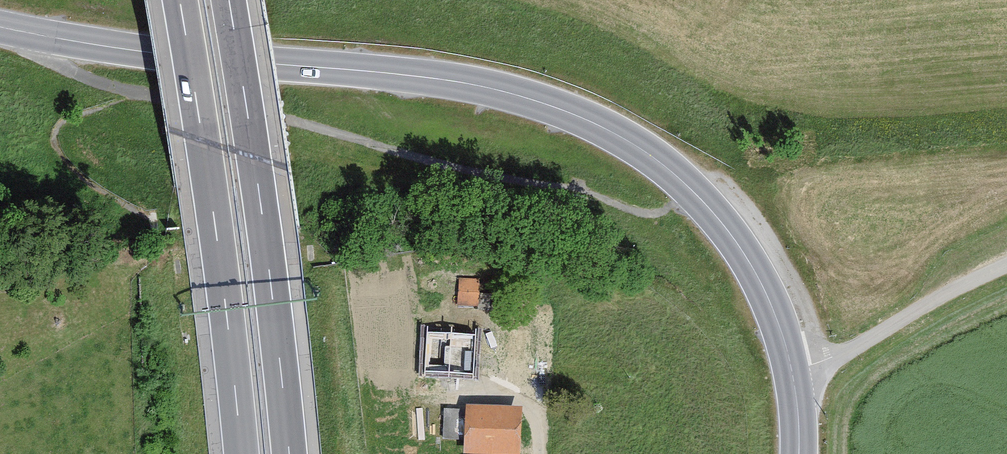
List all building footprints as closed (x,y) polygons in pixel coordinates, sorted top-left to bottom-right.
[(457,272),(456,300),(479,301),(480,273),(457,272)] [(466,378),(468,336),(417,334),(415,376),(466,378)] [(515,410),(459,407),(456,453),(512,453),(515,410)] [(454,413),(439,412),(436,443),(451,444),(454,413)]
